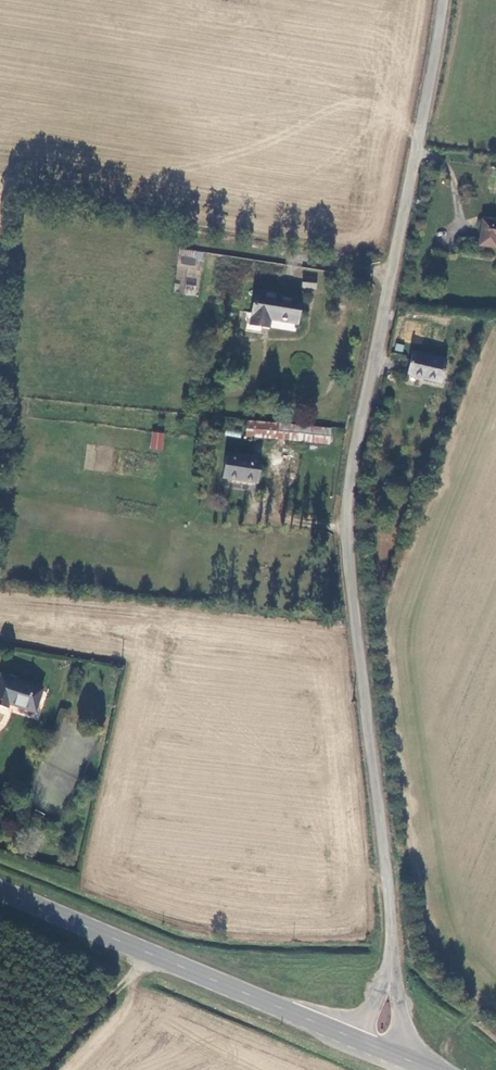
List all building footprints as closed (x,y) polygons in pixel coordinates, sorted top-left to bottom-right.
[(478,247),(495,249),(495,241),(495,221),(482,219),(478,247)] [(177,267),(204,271),(206,253),(179,250),(177,267)] [(303,278),(302,289),(315,290),(316,279),(303,278)] [(195,284),(186,283),(185,291),(194,291),(195,284)] [(298,300),(254,294),(249,326),(260,328),(261,322),(266,322),(294,327),(298,300)] [(161,309),(148,308),(147,319),(160,320),(161,309)] [(439,384),(445,361),(412,353),(406,376),(439,384)] [(330,428),(247,421),(246,437),(328,444),(330,428)] [(163,449),(164,432),(151,431),(149,448),(163,449)] [(260,461),(227,457),(223,480),(256,485),(260,461)] [(7,705),(33,713),(40,690),(0,677),(0,708),(6,710),(7,705)]
